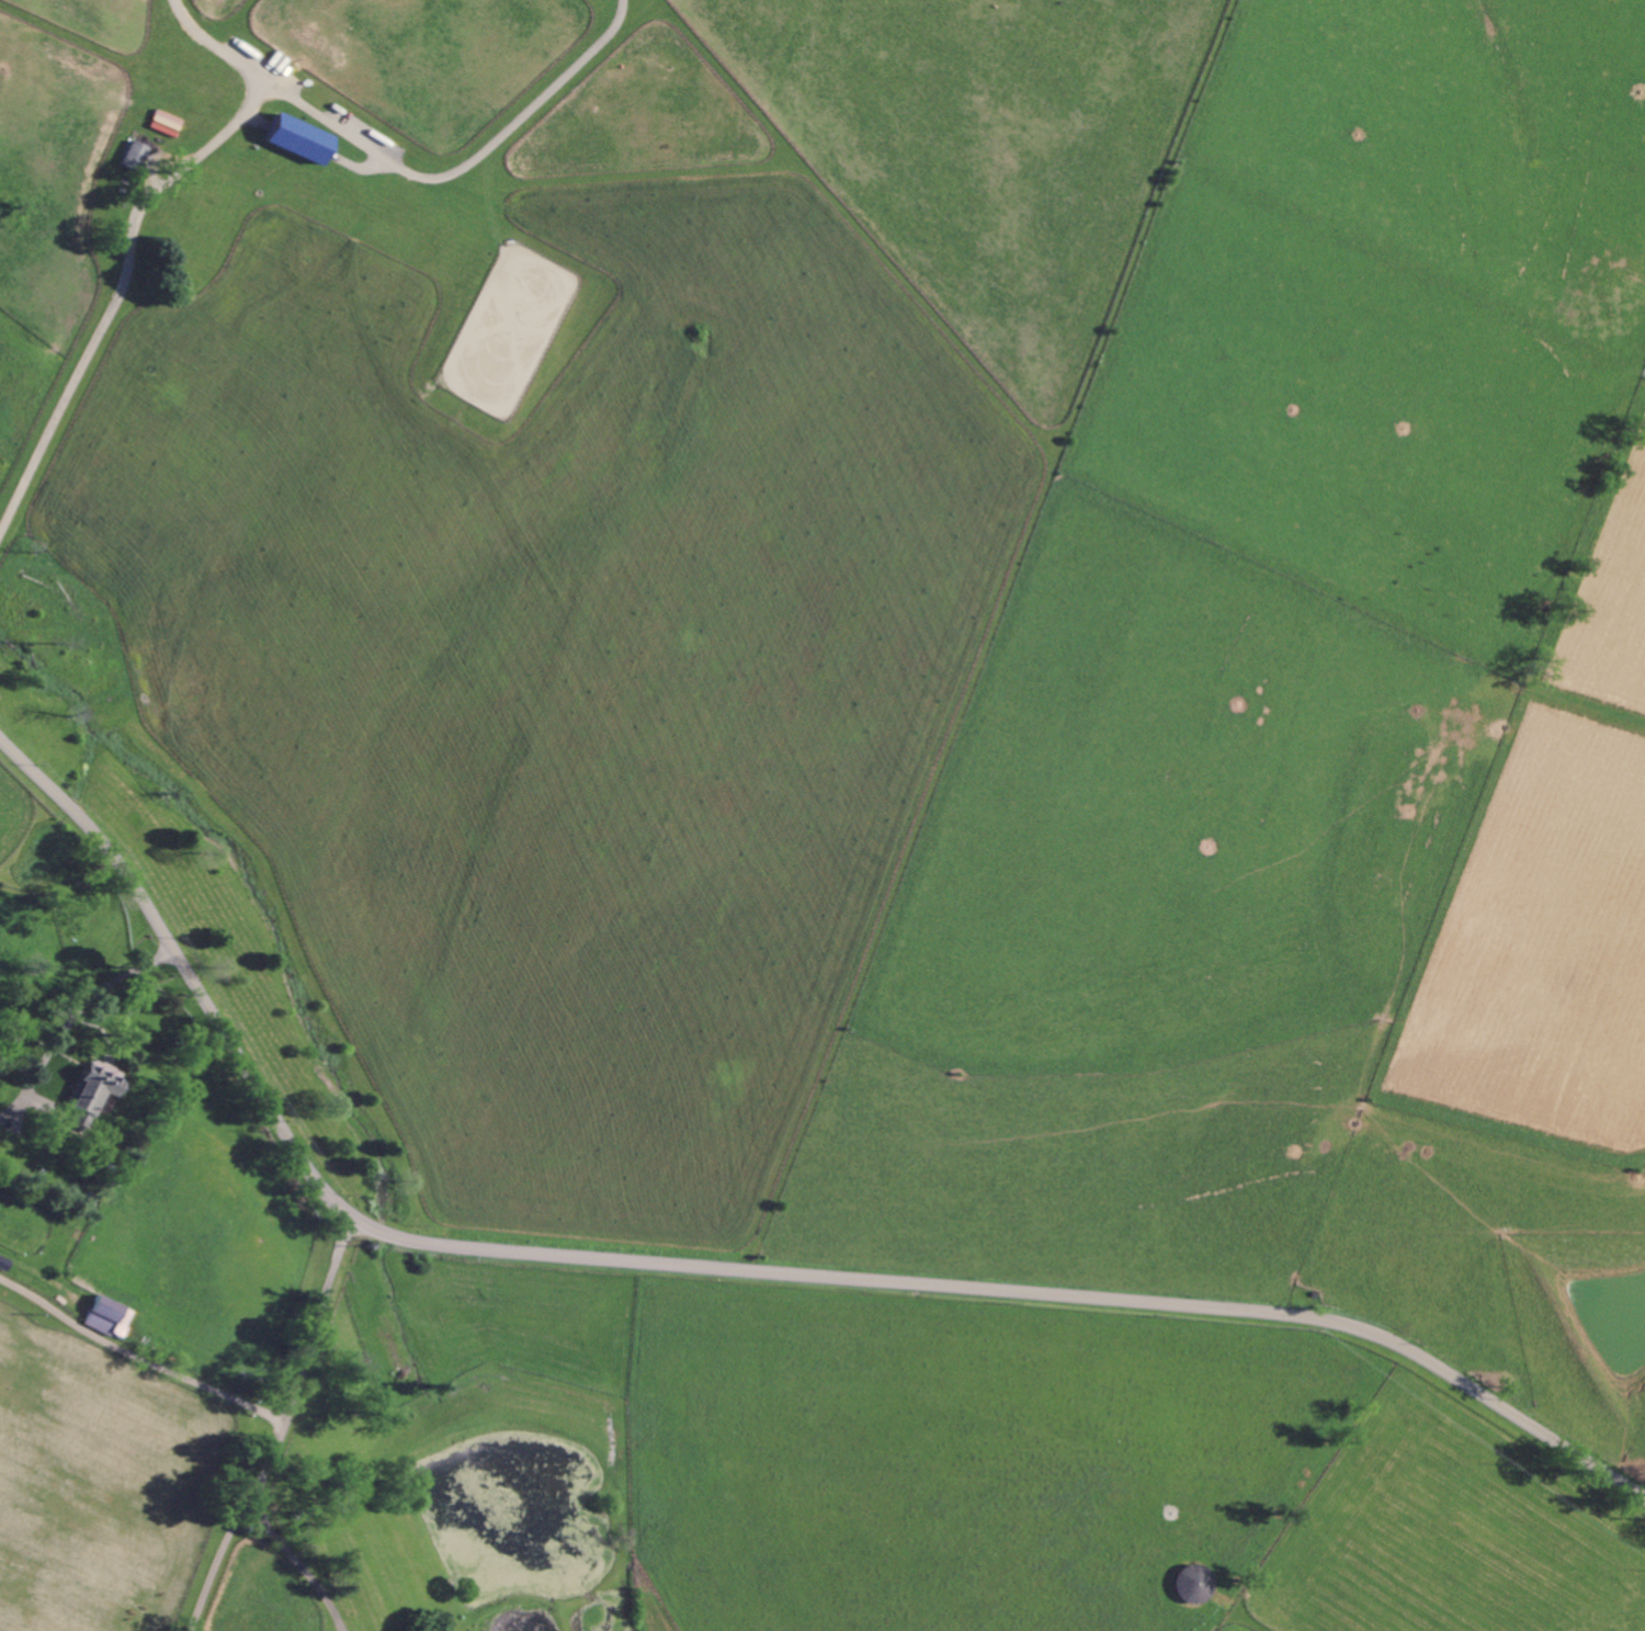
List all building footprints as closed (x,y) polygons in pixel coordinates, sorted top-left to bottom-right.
[(338,137),(281,113),(268,142),(325,166),(338,137)] [(152,147),(134,139),(124,165),(142,172),(152,147)] [(96,1115),(104,1092),(117,1096),(126,1071),(88,1058),(71,1106),(96,1115)] [(135,1310),(99,1294),(86,1322),(122,1339),(135,1310)]
